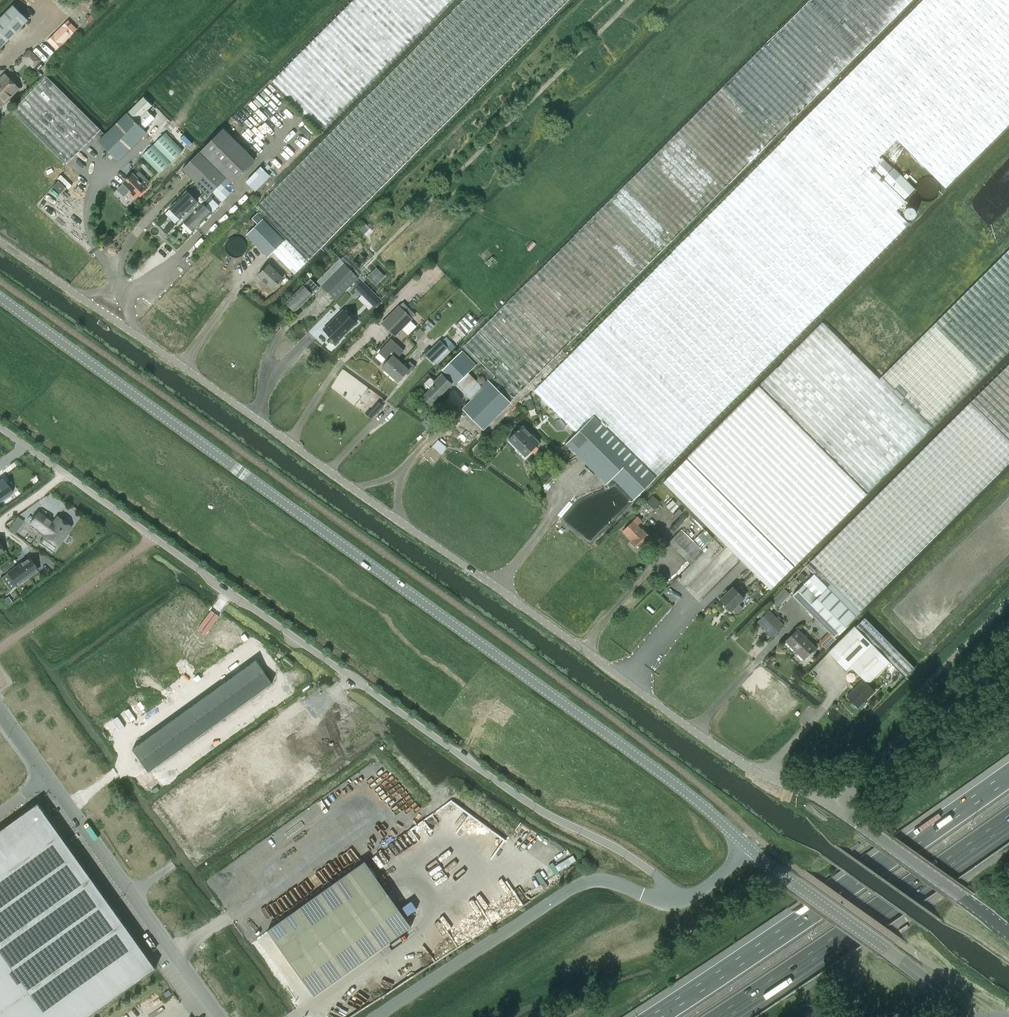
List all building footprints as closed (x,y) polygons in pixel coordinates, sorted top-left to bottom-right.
[(526,42),(568,0),(464,0),(301,164),(256,208),(259,211),(252,218),(258,224),(247,235),(268,257),(273,252),(294,274),(303,266),(308,261),(526,42)] [(271,82),(320,131),(431,21),(452,0),(353,0),(271,82)] [(503,409),(670,243),(886,26),(912,0),(812,0),(769,43),(767,45),(766,44),(668,143),(507,303),(463,347),(482,366),(478,370),(487,380),(481,386),(483,389),(503,409)] [(881,159),(879,157),(897,140),(945,188),(1008,124),(1008,0),(923,0),(836,87),(786,137),(786,138),(777,148),(769,155),(534,390),(568,424),(564,428),(573,437),(594,416),(656,477),(716,417),(909,224),(895,211),(905,201),(903,200),(871,168),(881,159)] [(0,19),(0,48),(29,20),(14,5),(0,19)] [(47,41),(56,50),(77,29),(68,19),(47,41)] [(35,54),(27,63),(33,69),(41,60),(35,54)] [(10,96),(18,88),(5,75),(0,81),(0,106),(10,96)] [(65,164),(70,160),(100,130),(47,77),(12,111),(65,164)] [(155,118),(147,111),(153,106),(144,97),(99,141),(118,161),(147,133),(143,129),(155,118)] [(252,163),(254,161),(223,129),(201,151),(232,183),(252,163)] [(165,133),(153,144),(171,162),(182,151),(165,133)] [(153,144),(142,156),(159,173),(171,162),(153,144)] [(199,153),(182,170),(205,192),(209,196),(210,195),(213,193),(222,184),(226,179),(199,153)] [(903,200),(914,189),(900,175),(894,169),(893,169),(882,158),(881,159),(871,168),(903,200)] [(247,182),(255,191),(269,176),(261,168),(247,182)] [(147,186),(146,185),(149,181),(139,171),(134,176),(133,174),(124,183),(131,190),(130,191),(136,198),(147,186)] [(59,181),(53,186),(61,193),(66,188),(59,181)] [(222,184),(213,193),(222,202),(231,193),(222,184)] [(170,209),(165,214),(175,223),(180,219),(181,220),(184,222),(200,206),(200,205),(202,204),(209,196),(205,192),(196,201),(186,191),(169,208),(170,209)] [(200,206),(184,222),(193,231),(211,213),(205,207),(214,198),(210,195),(209,196),(202,204),(200,205),(200,206)] [(345,237),(332,250),(340,259),(360,278),(381,300),(395,286),(399,282),(372,254),(350,232),(345,237)] [(814,546),(1008,350),(1008,249),(947,311),(879,379),(876,376),(823,323),(818,327),(769,376),(687,459),(663,482),(717,536),(719,538),(762,494),(814,546)] [(333,275),(322,286),(337,301),(359,280),(360,278),(340,259),(336,263),(332,266),(329,270),(333,275)] [(272,289),(283,278),(269,264),(258,275),(272,289)] [(304,286),(286,303),(295,312),(312,295),(311,294),(319,287),(311,279),(304,286)] [(359,280),(353,286),(362,295),(368,288),(359,280)] [(412,300),(408,304),(413,309),(417,305),(412,300)] [(413,319),(412,318),(416,314),(403,302),(400,305),(399,305),(381,323),(395,337),(413,319)] [(344,309),(325,328),(337,341),(357,321),(347,312),(344,309)] [(440,340),(425,354),(433,362),(448,347),(453,343),(446,336),(442,341),(440,340)] [(390,375),(401,363),(396,358),(404,350),(391,339),(381,351),(389,359),(382,368),(390,375)] [(462,391),(473,379),(468,374),(476,366),(462,351),(442,370),(456,385),(462,391)] [(401,363),(390,375),(398,382),(408,372),(410,374),(416,367),(410,362),(406,367),(401,363)] [(856,616),(860,612),(860,611),(1008,463),(1008,364),(924,449),(806,566),(814,574),(856,616)] [(431,406),(452,384),(442,373),(434,381),(430,378),(425,383),(431,389),(422,397),(431,406)] [(462,391),(472,401),(483,389),(481,386),(473,379),(462,391)] [(483,429),(503,409),(483,389),(472,401),(463,409),(483,429)] [(566,444),(606,484),(612,478),(634,499),(656,477),(594,416),(573,437),(566,444)] [(525,457),(539,443),(523,426),(508,440),(525,457)] [(9,494),(3,486),(6,483),(2,477),(0,479),(0,501),(9,494)] [(794,566),(814,546),(762,494),(719,538),(727,547),(728,547),(741,561),(742,561),(769,588),(771,590),(794,566),(793,566),(794,566)] [(652,495),(646,502),(654,509),(660,503),(652,495)] [(70,527),(57,517),(52,524),(49,521),(50,520),(38,512),(30,523),(45,533),(43,536),(56,546),(57,546),(70,527)] [(632,541),(641,550),(652,539),(643,530),(642,530),(637,526),(641,521),(637,517),(623,531),(632,540),(632,541)] [(13,523),(9,529),(15,533),(19,527),(13,523)] [(703,552),(696,546),(697,545),(681,530),(669,542),(691,564),(703,552)] [(29,558),(7,573),(16,585),(37,570),(29,558)] [(834,637),(856,616),(814,574),(793,595),(829,632),(834,637)] [(742,608),(738,604),(744,598),(733,587),(720,600),(731,611),(733,610),(736,613),(739,613),(742,611),(742,608)] [(775,606),(777,607),(790,594),(784,587),(771,600),(772,601),(766,607),(770,611),(775,606)] [(772,637),(784,625),(769,611),(758,622),(772,637)] [(856,627),(890,662),(905,677),(915,667),(865,618),(856,627)] [(868,684),(890,662),(856,627),(855,626),(828,652),(847,671),(851,667),(864,680),(868,684)] [(804,659),(816,648),(798,629),(786,641),(804,659)] [(825,647),(834,637),(829,632),(819,641),(825,647)] [(256,660),(132,749),(148,771),(272,682),(256,660)] [(847,697),(858,708),(875,691),(868,684),(864,680),(847,697)] [(314,703),(272,733),(306,780),(347,750),(314,703)] [(237,780),(221,792),(245,825),(261,813),(237,780)] [(221,792),(206,803),(230,836),(245,825),(221,792)] [(156,968),(38,803),(0,830),(0,1016),(87,1016),(156,968)] [(206,803),(190,815),(214,848),(230,836),(206,803)] [(190,815),(174,827),(198,860),(214,848),(190,815)] [(411,926),(365,861),(267,930),(313,995),(411,926)] [(1002,896),(990,886),(986,891),(998,901),(1002,896)]
